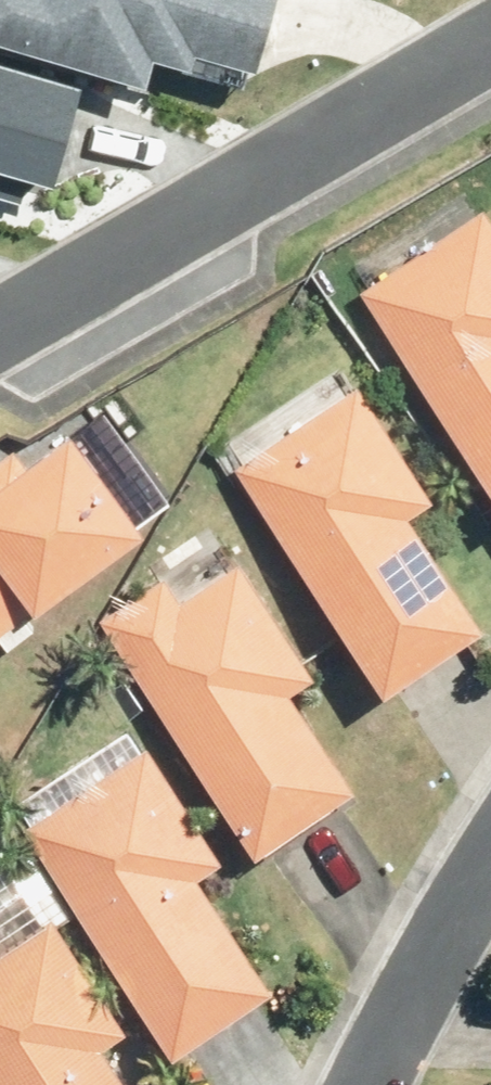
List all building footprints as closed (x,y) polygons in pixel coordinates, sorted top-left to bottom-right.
[(194,52),(198,39),(257,55),(272,0),(0,0),(0,29),(149,69),(156,42),(194,52)] [(56,168),(83,68),(0,46),(0,153),(56,168)] [(370,290),(490,469),(490,208),(370,290)] [(448,497),(371,384),(247,468),(400,696),(490,634),(490,610),(427,515),(448,497)] [(86,433),(34,469),(22,451),(0,466),(0,639),(42,607),(47,613),(161,532),(86,433)] [(304,691),(328,678),(249,563),(191,602),(175,577),(108,619),(272,855),(371,790),(304,691)] [(210,877),(234,859),(159,746),(37,827),(188,1058),(287,990),(210,877)] [(117,1047),(139,1033),(60,914),(0,954),(0,1084),(142,1084),(117,1047)]
